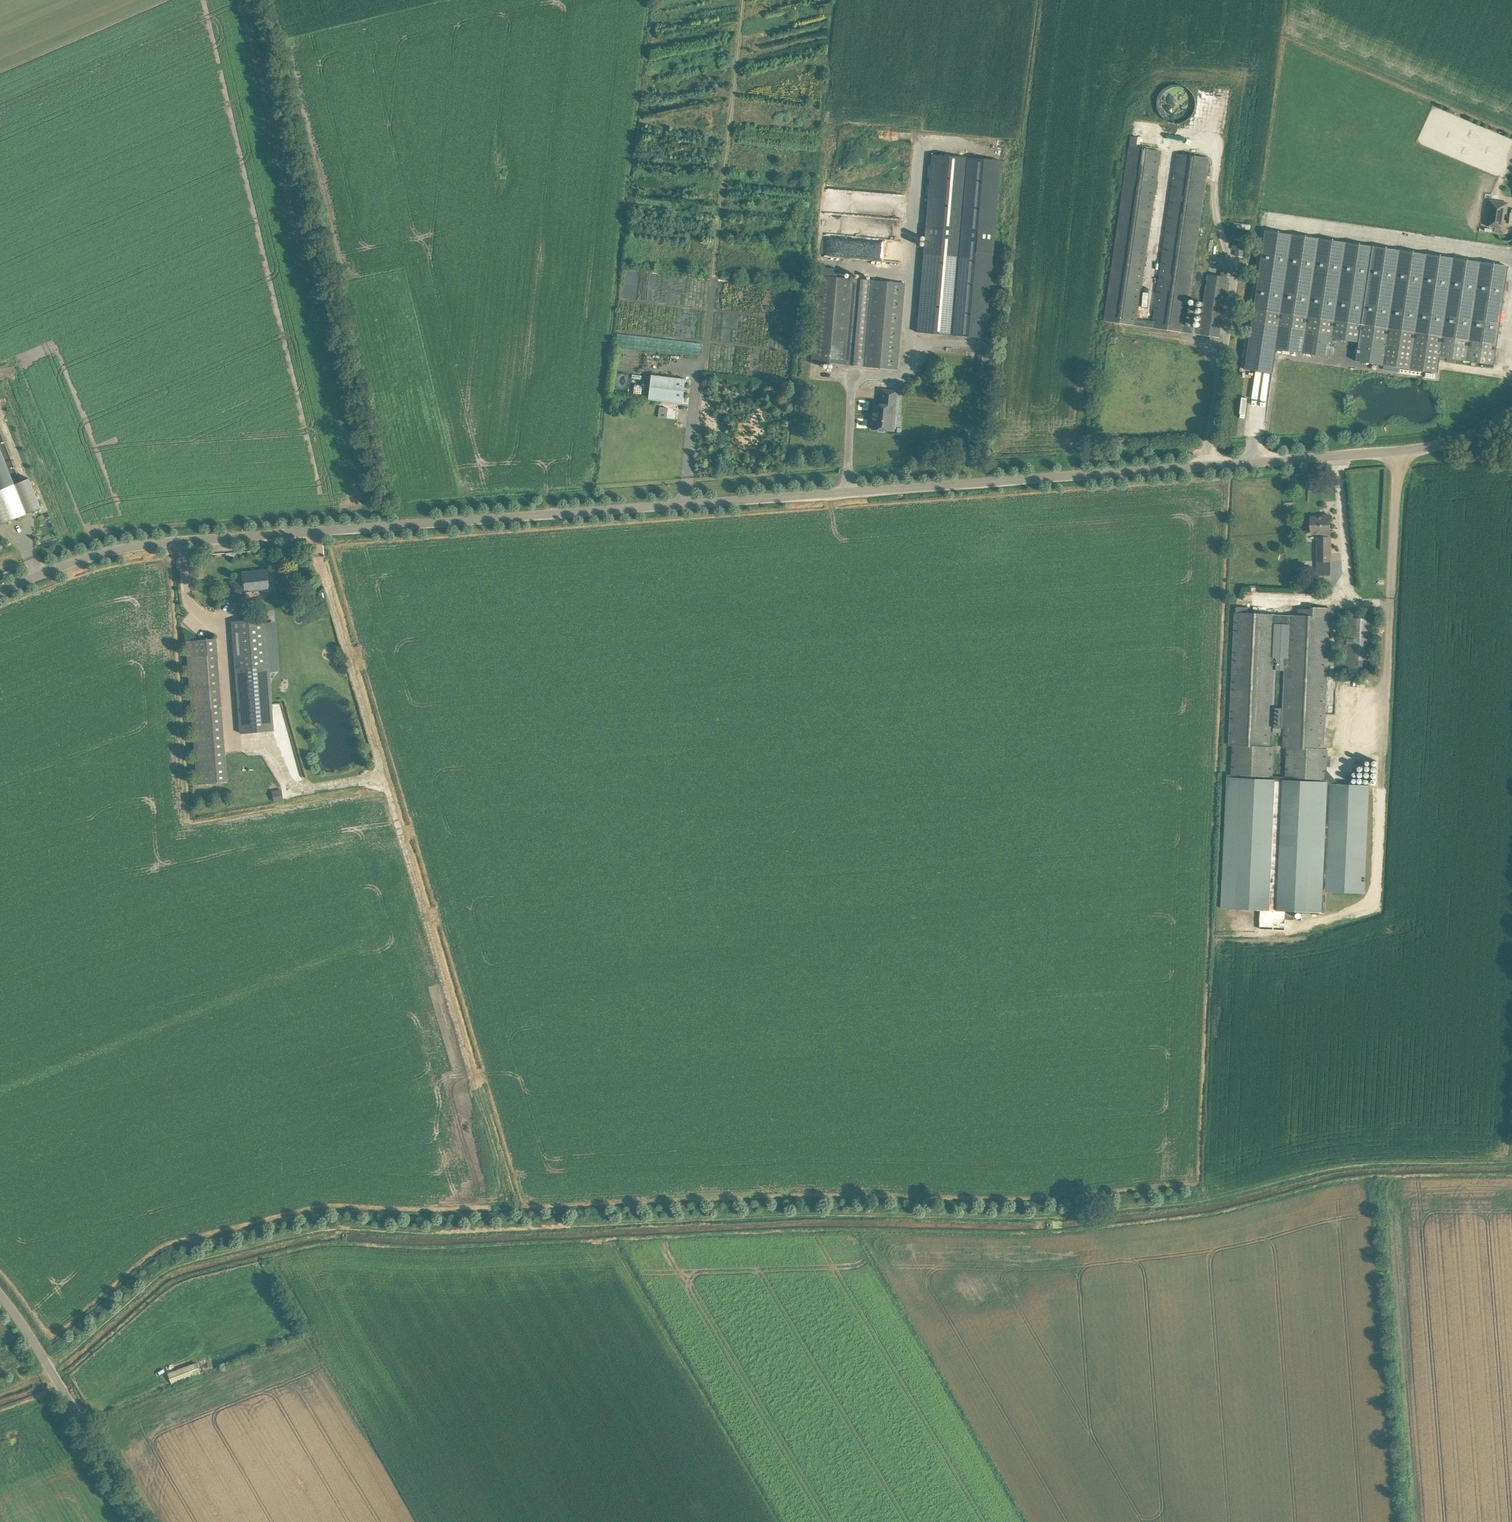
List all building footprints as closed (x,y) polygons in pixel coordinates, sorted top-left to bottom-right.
[(1191,121),(1192,87),(1162,86),(1161,112),(1170,112),(1170,120),(1191,121)] [(1137,324),(1151,327),(1152,321),(1138,319),(1162,151),(1137,147),(1138,137),(1131,136),(1105,320),(1136,325),(1137,324)] [(1176,153),(1152,321),(1151,327),(1152,327),(1184,332),(1184,331),(1199,333),(1200,328),(1186,325),(1210,158),(1176,153)] [(917,332),(985,338),(1001,160),(932,154),(917,332)] [(1504,228),(1508,203),(1490,200),(1486,226),(1504,228)] [(1509,266),(1265,231),(1245,369),(1273,373),(1277,349),(1330,357),(1333,338),(1359,342),(1356,361),(1438,372),(1440,359),(1445,360),(1445,357),(1494,364),(1505,290),(1508,291),(1509,283),(1506,282),(1509,266)] [(1235,250),(1234,256),(1244,257),(1245,245),(1232,243),(1232,249),(1235,250)] [(1227,272),(1222,271),(1221,276),(1208,274),(1200,328),(1199,333),(1200,333),(1200,334),(1220,337),(1228,277),(1227,276),(1227,272)] [(905,283),(868,280),(818,275),(811,362),(897,369),(905,283)] [(629,388),(629,373),(616,373),(616,388),(629,388)] [(685,379),(651,375),(648,399),(682,403),(685,379)] [(880,405),(874,404),(872,429),(890,430),(891,415),(894,415),(896,391),(882,390),(880,405)] [(658,417),(666,418),(668,408),(659,407),(658,417)] [(25,504),(21,505),(25,515),(41,508),(38,501),(26,506),(25,504)] [(1311,533),(1321,533),(1321,537),(1317,537),(1318,561),(1318,569),(1331,569),(1330,537),(1328,537),(1328,533),(1330,533),(1330,515),(1330,517),(1311,517),(1311,533)] [(243,573),(244,580),(244,581),(230,583),(232,599),(245,598),(245,590),(268,588),(267,571),(256,572),(256,574),(244,575),(243,573)] [(1330,610),(1298,608),(1298,615),(1247,613),(1248,607),(1236,607),(1230,745),(1233,745),(1232,774),(1227,774),(1222,908),(1261,910),(1260,928),(1285,930),(1285,927),(1287,927),(1287,923),(1286,923),(1286,919),(1294,919),(1294,911),(1325,912),(1326,891),(1365,893),(1369,785),(1331,783),(1331,782),(1328,779),(1326,778),(1327,749),(1324,749),(1330,610)] [(233,622),(242,736),(274,733),(265,619),(233,622)] [(227,778),(223,726),(216,640),(185,642),(196,781),(227,778)] [(276,714),(283,713),(281,701),(274,703),(276,714)] [(1273,727),(1273,732),(1281,732),(1281,727),(1280,727),(1281,707),(1275,706),(1274,727),(1273,727)] [(283,799),(282,789),(273,790),(274,801),(283,799)] [(172,1384),(200,1373),(196,1362),(168,1373),(172,1384)]
